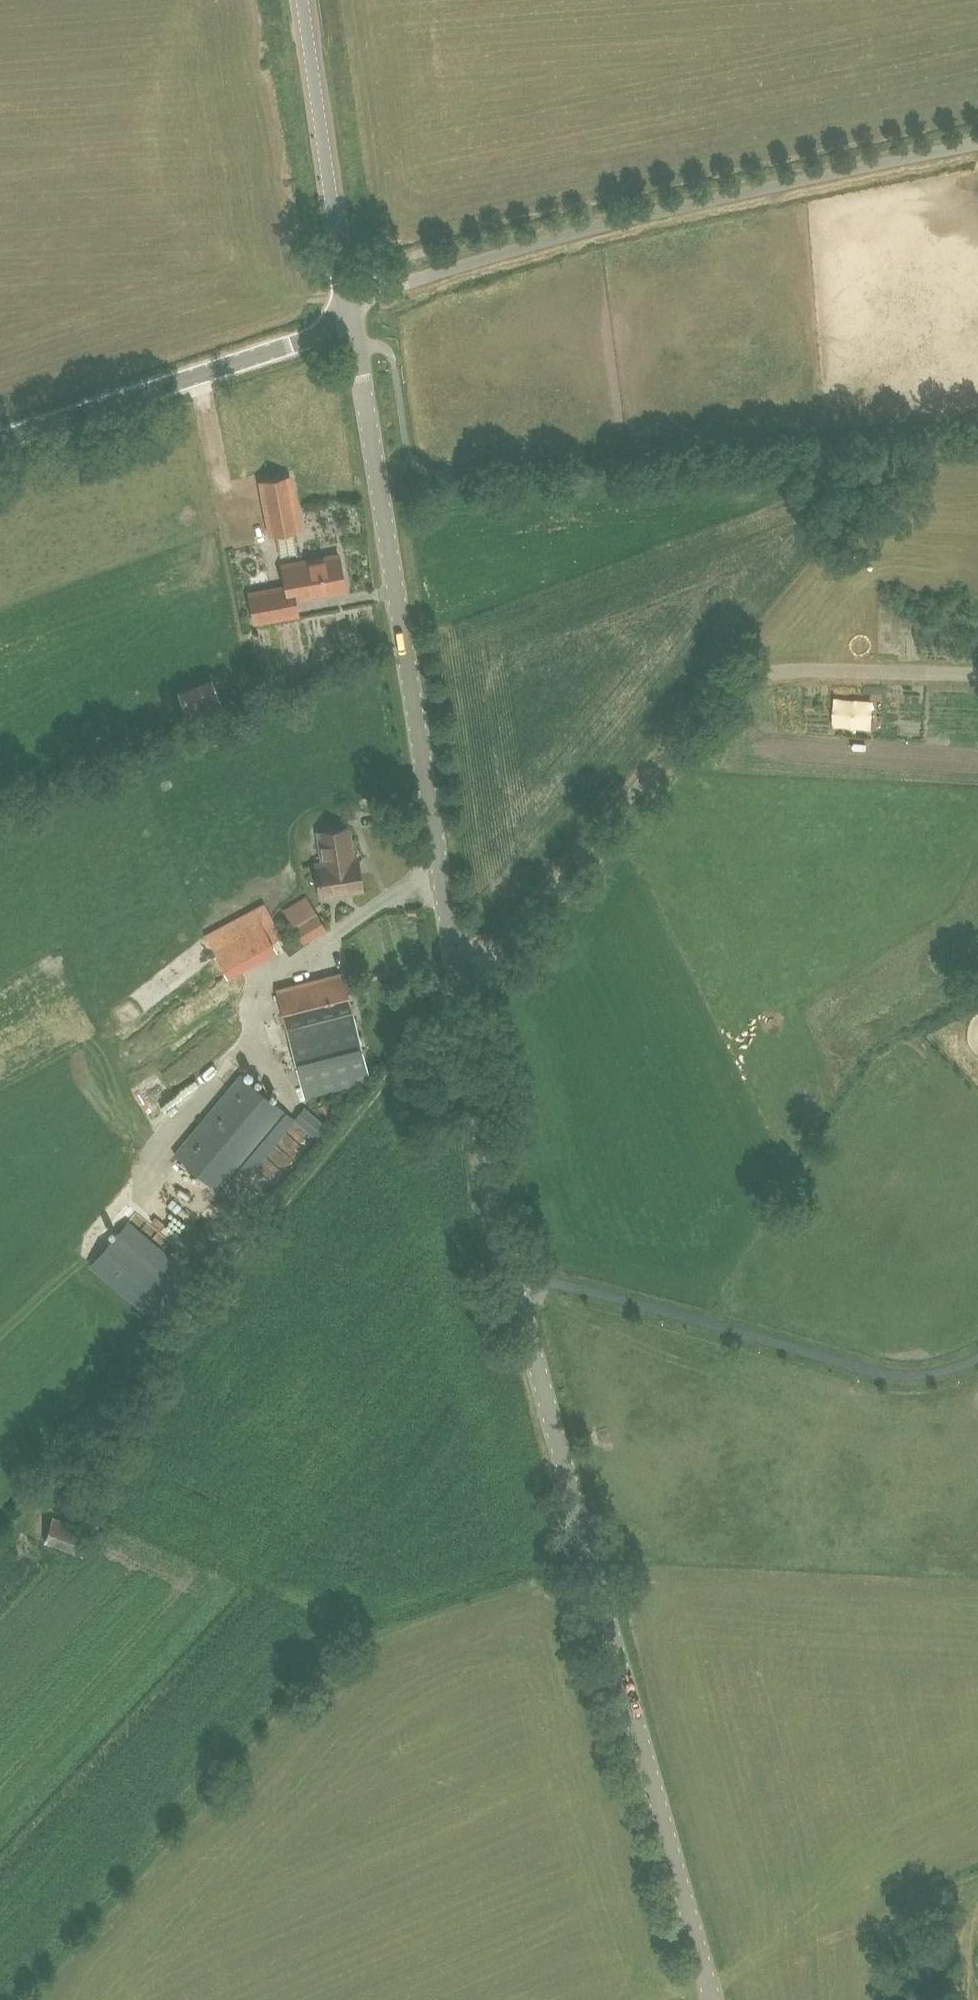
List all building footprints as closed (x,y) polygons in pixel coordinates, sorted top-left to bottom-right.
[(270,533),(299,527),(289,474),(260,479),(270,533)] [(299,613),(296,597),(345,588),(339,553),(281,563),(285,586),(249,592),(254,621),(299,613)] [(189,718),(225,710),(217,678),(181,686),(189,718)] [(362,888),(357,855),(353,856),(348,826),(318,831),(322,861),(315,862),(320,894),(362,888)] [(283,910),(295,928),(317,914),(305,896),(283,910)] [(265,903),(207,930),(227,975),(286,948),(265,903)] [(286,1028),(352,1012),(342,972),(276,989),(286,1028)] [(286,1028),(304,1097),(370,1080),(353,1012),(352,1012),(286,1028)] [(141,1088),(154,1102),(179,1078),(166,1065),(141,1088)] [(220,1191),(286,1112),(241,1074),(175,1153),(220,1191)] [(304,1107),(294,1118),(295,1119),(317,1137),(326,1126),(304,1107)] [(118,1231),(91,1264),(158,1322),(164,1314),(186,1289),(185,1288),(118,1231)] [(53,1514),(52,1516),(43,1542),(82,1556),(93,1529),(53,1514)]
